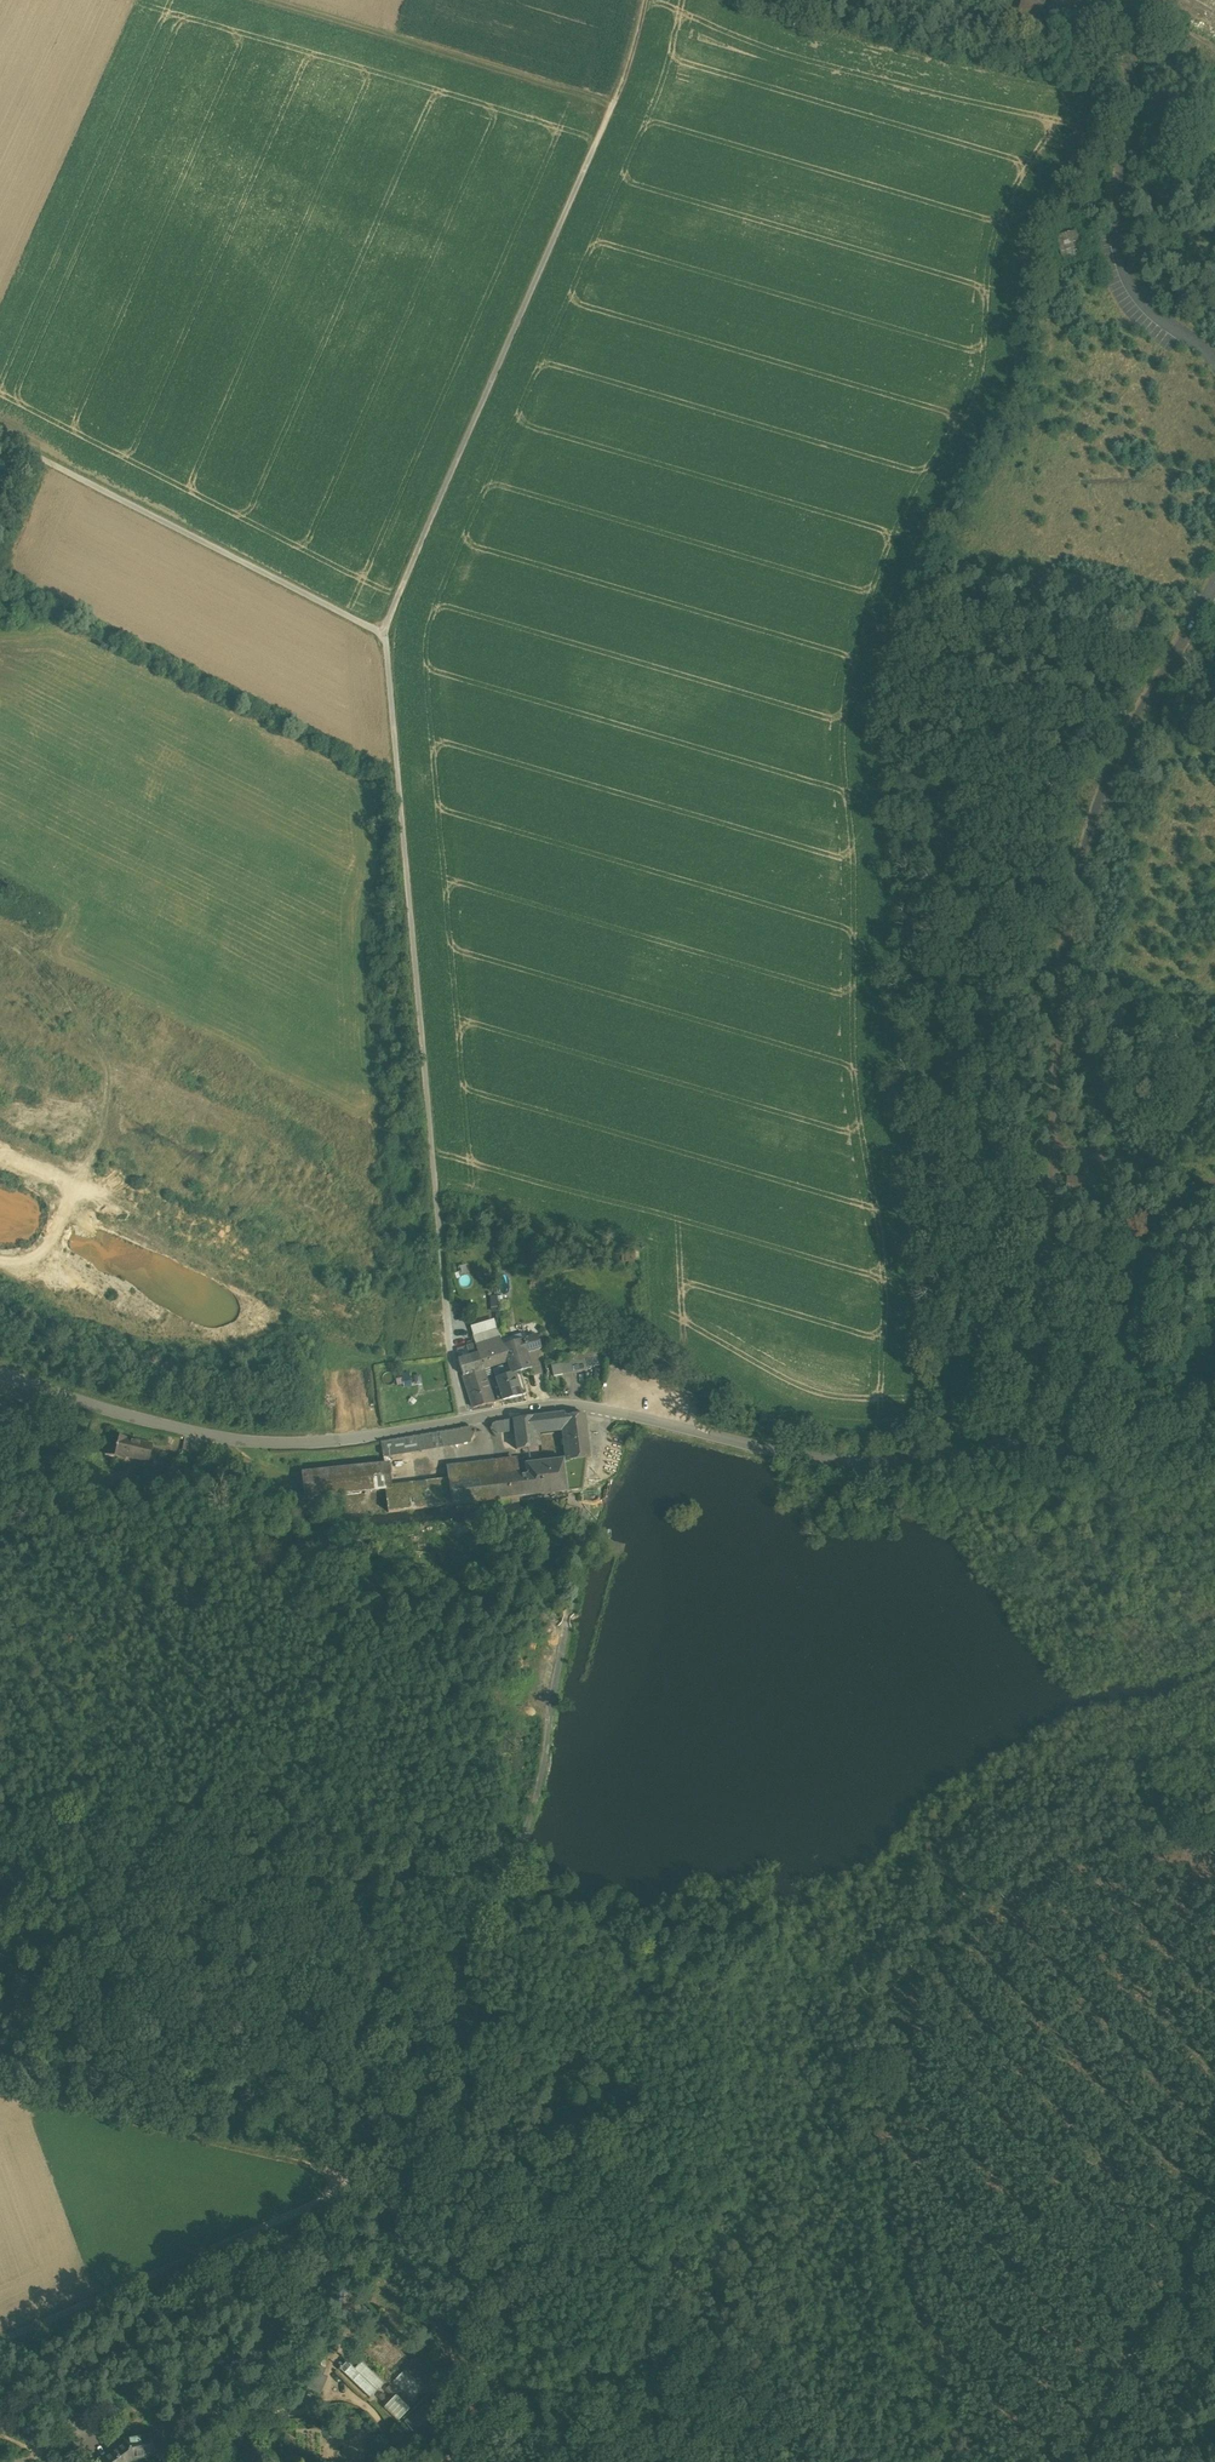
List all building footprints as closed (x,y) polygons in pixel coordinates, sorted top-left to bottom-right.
[(1018,13),(1039,21),(1044,10),(1047,0),(1023,0),(1018,13)] [(1044,10),(1092,28),(1102,0),(1047,0),(1044,10)] [(1078,231),(1058,236),(1062,252),(1082,248),(1078,231)] [(1086,1178),(1068,1177),(1067,1192),(1085,1193),(1086,1178)] [(490,1294),(491,1313),(498,1312),(496,1293),(490,1294)] [(500,1328),(473,1336),(475,1346),(500,1339),(500,1340),(501,1339),(500,1328)] [(523,1334),(501,1341),(509,1368),(511,1374),(511,1375),(519,1372),(531,1369),(526,1353),(540,1348),(538,1339),(536,1335),(525,1339),(523,1334)] [(500,1339),(475,1346),(478,1355),(483,1371),(507,1363),(500,1340),(500,1339)] [(483,1371),(478,1355),(459,1361),(466,1384),(486,1378),(483,1371)] [(600,1357),(586,1360),(587,1367),(601,1364),(600,1357)] [(586,1360),(552,1366),(554,1377),(588,1370),(586,1360)] [(509,1368),(500,1371),(499,1368),(494,1370),(497,1379),(511,1374),(509,1368)] [(602,1370),(596,1369),(593,1381),(600,1383),(602,1370)] [(511,1374),(497,1379),(500,1391),(503,1400),(525,1395),(519,1372),(511,1375),(511,1374)] [(408,1373),(402,1375),(404,1388),(411,1387),(408,1373)] [(486,1378),(466,1384),(473,1408),(494,1403),(486,1378)] [(564,1413),(513,1419),(514,1431),(516,1450),(536,1448),(534,1430),(564,1427),(563,1417),(564,1417),(564,1413)] [(564,1417),(563,1417),(564,1427),(567,1459),(568,1461),(585,1459),(589,1458),(584,1414),(564,1417)] [(513,1419),(495,1422),(491,1430),(491,1431),(496,1433),(514,1431),(513,1419)] [(469,1427),(439,1432),(442,1445),(470,1441),(475,1434),(475,1431),(469,1427)] [(439,1432),(380,1442),(383,1456),(442,1445),(439,1432)] [(128,1439),(110,1435),(105,1455),(123,1459),(124,1453),(127,1439),(128,1439)] [(128,1439),(127,1439),(124,1453),(148,1459),(151,1445),(128,1439)] [(516,1458),(446,1467),(448,1482),(496,1476),(518,1474),(516,1458)] [(567,1459),(563,1460),(567,1492),(581,1489),(585,1459),(568,1461),(567,1459)] [(563,1460),(525,1464),(527,1477),(519,1478),(521,1498),(530,1497),(530,1495),(540,1493),(541,1495),(567,1492),(563,1460)] [(389,1464),(301,1473),(304,1497),(320,1496),(321,1498),(326,1498),(326,1495),(364,1491),(365,1494),(370,1493),(370,1490),(386,1489),(391,1488),(391,1487),(389,1464)] [(518,1474),(496,1476),(499,1501),(521,1498),(519,1478),(518,1474)] [(496,1476),(448,1482),(451,1506),(499,1501),(496,1476)] [(448,1482),(400,1486),(403,1512),(451,1506),(448,1482)] [(400,1486),(391,1487),(391,1488),(386,1489),(388,1512),(403,1512),(400,1486)] [(370,2397),(384,2382),(360,2359),(355,2364),(349,2358),(339,2369),(370,2397)] [(325,2368),(315,2364),(306,2388),(320,2393),(326,2377),(322,2376),(325,2368)] [(395,2394),(383,2407),(397,2420),(409,2407),(395,2394)] [(427,2402),(401,2422),(412,2435),(438,2415),(427,2402)] [(100,2418),(102,2422),(110,2416),(107,2412),(100,2418)] [(152,2435),(139,2437),(139,2438),(129,2439),(123,2440),(124,2443),(134,2456),(143,2454),(145,2455),(146,2457),(155,2456),(152,2435)] [(101,2460),(103,2461),(125,2461),(134,2456),(124,2443),(101,2460)]
